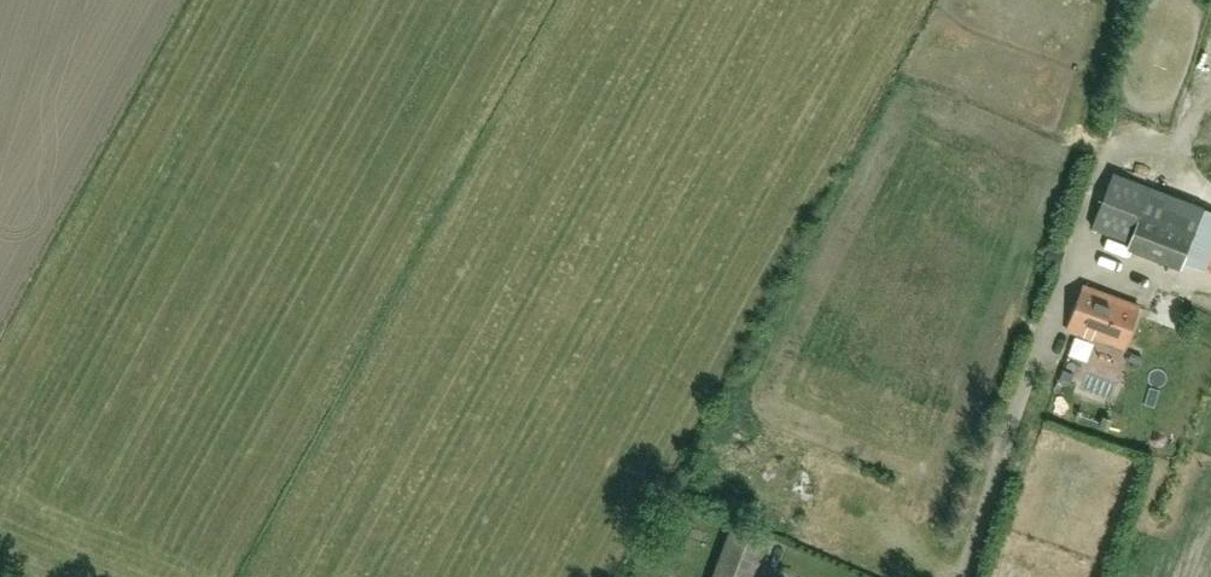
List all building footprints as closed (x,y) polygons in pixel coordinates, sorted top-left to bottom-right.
[(1114,174),(1093,228),(1182,263),(1203,209),(1114,174)] [(1139,307),(1083,286),(1067,330),(1091,339),(1092,336),(1124,348),(1139,307)] [(730,527),(712,576),(754,576),(767,541),(730,527)]
